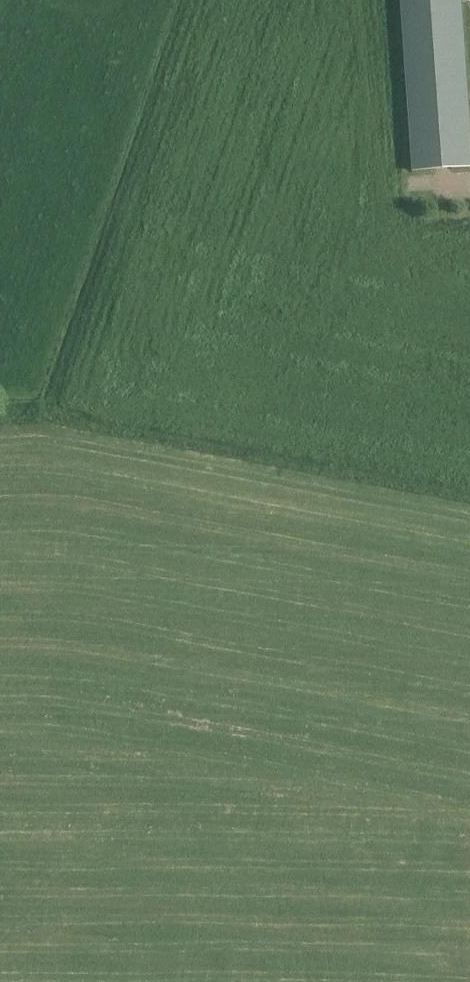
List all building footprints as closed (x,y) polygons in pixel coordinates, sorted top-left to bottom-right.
[(413,172),(469,168),(469,98),(463,0),(401,0),(413,172)]
